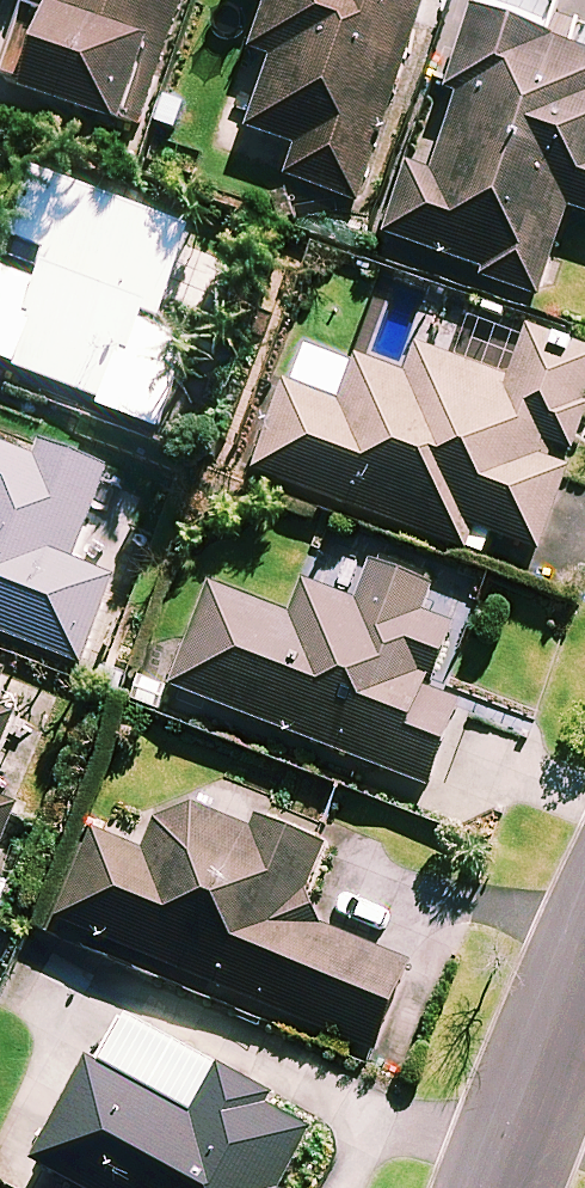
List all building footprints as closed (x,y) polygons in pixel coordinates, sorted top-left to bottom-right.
[(2,98),(127,137),(148,70),(163,74),(186,0),(33,0),(2,98)] [(268,11),(253,55),(275,63),(250,136),(300,152),(289,182),(358,206),(429,0),(237,0),(268,11)] [(473,23),(448,93),(464,98),(433,183),(411,175),(388,240),(542,295),(571,214),(584,219),(584,63),(473,23)] [(41,185),(17,249),(50,261),(39,291),(0,276),(0,367),(106,406),(102,415),(160,437),(194,347),(158,333),(193,241),(41,185)] [(419,353),(408,383),(359,365),(342,412),(291,393),(261,477),(482,558),(489,537),(541,556),(570,475),(550,468),(556,453),(576,460),(584,435),(584,372),(527,351),(513,388),(445,363),(419,353)] [(0,450),(0,636),(81,668),(114,585),(73,569),(109,478),(41,451),(35,464),(0,450)] [(435,593),(374,569),(359,608),(307,587),(294,621),(216,591),(177,693),(431,791),(463,710),(431,698),(457,633),(424,620),(435,593)] [(9,679),(0,675),(0,700),(9,679)] [(17,721),(0,714),(0,761),(17,721)] [(18,813),(0,805),(0,856),(18,813)] [(327,935),(309,894),(326,853),(260,827),(256,837),(176,805),(154,859),(98,837),(62,929),(378,1055),(412,969),(327,935)] [(120,1030),(44,1177),(66,1187),(289,1187),(317,1133),(120,1030)]
